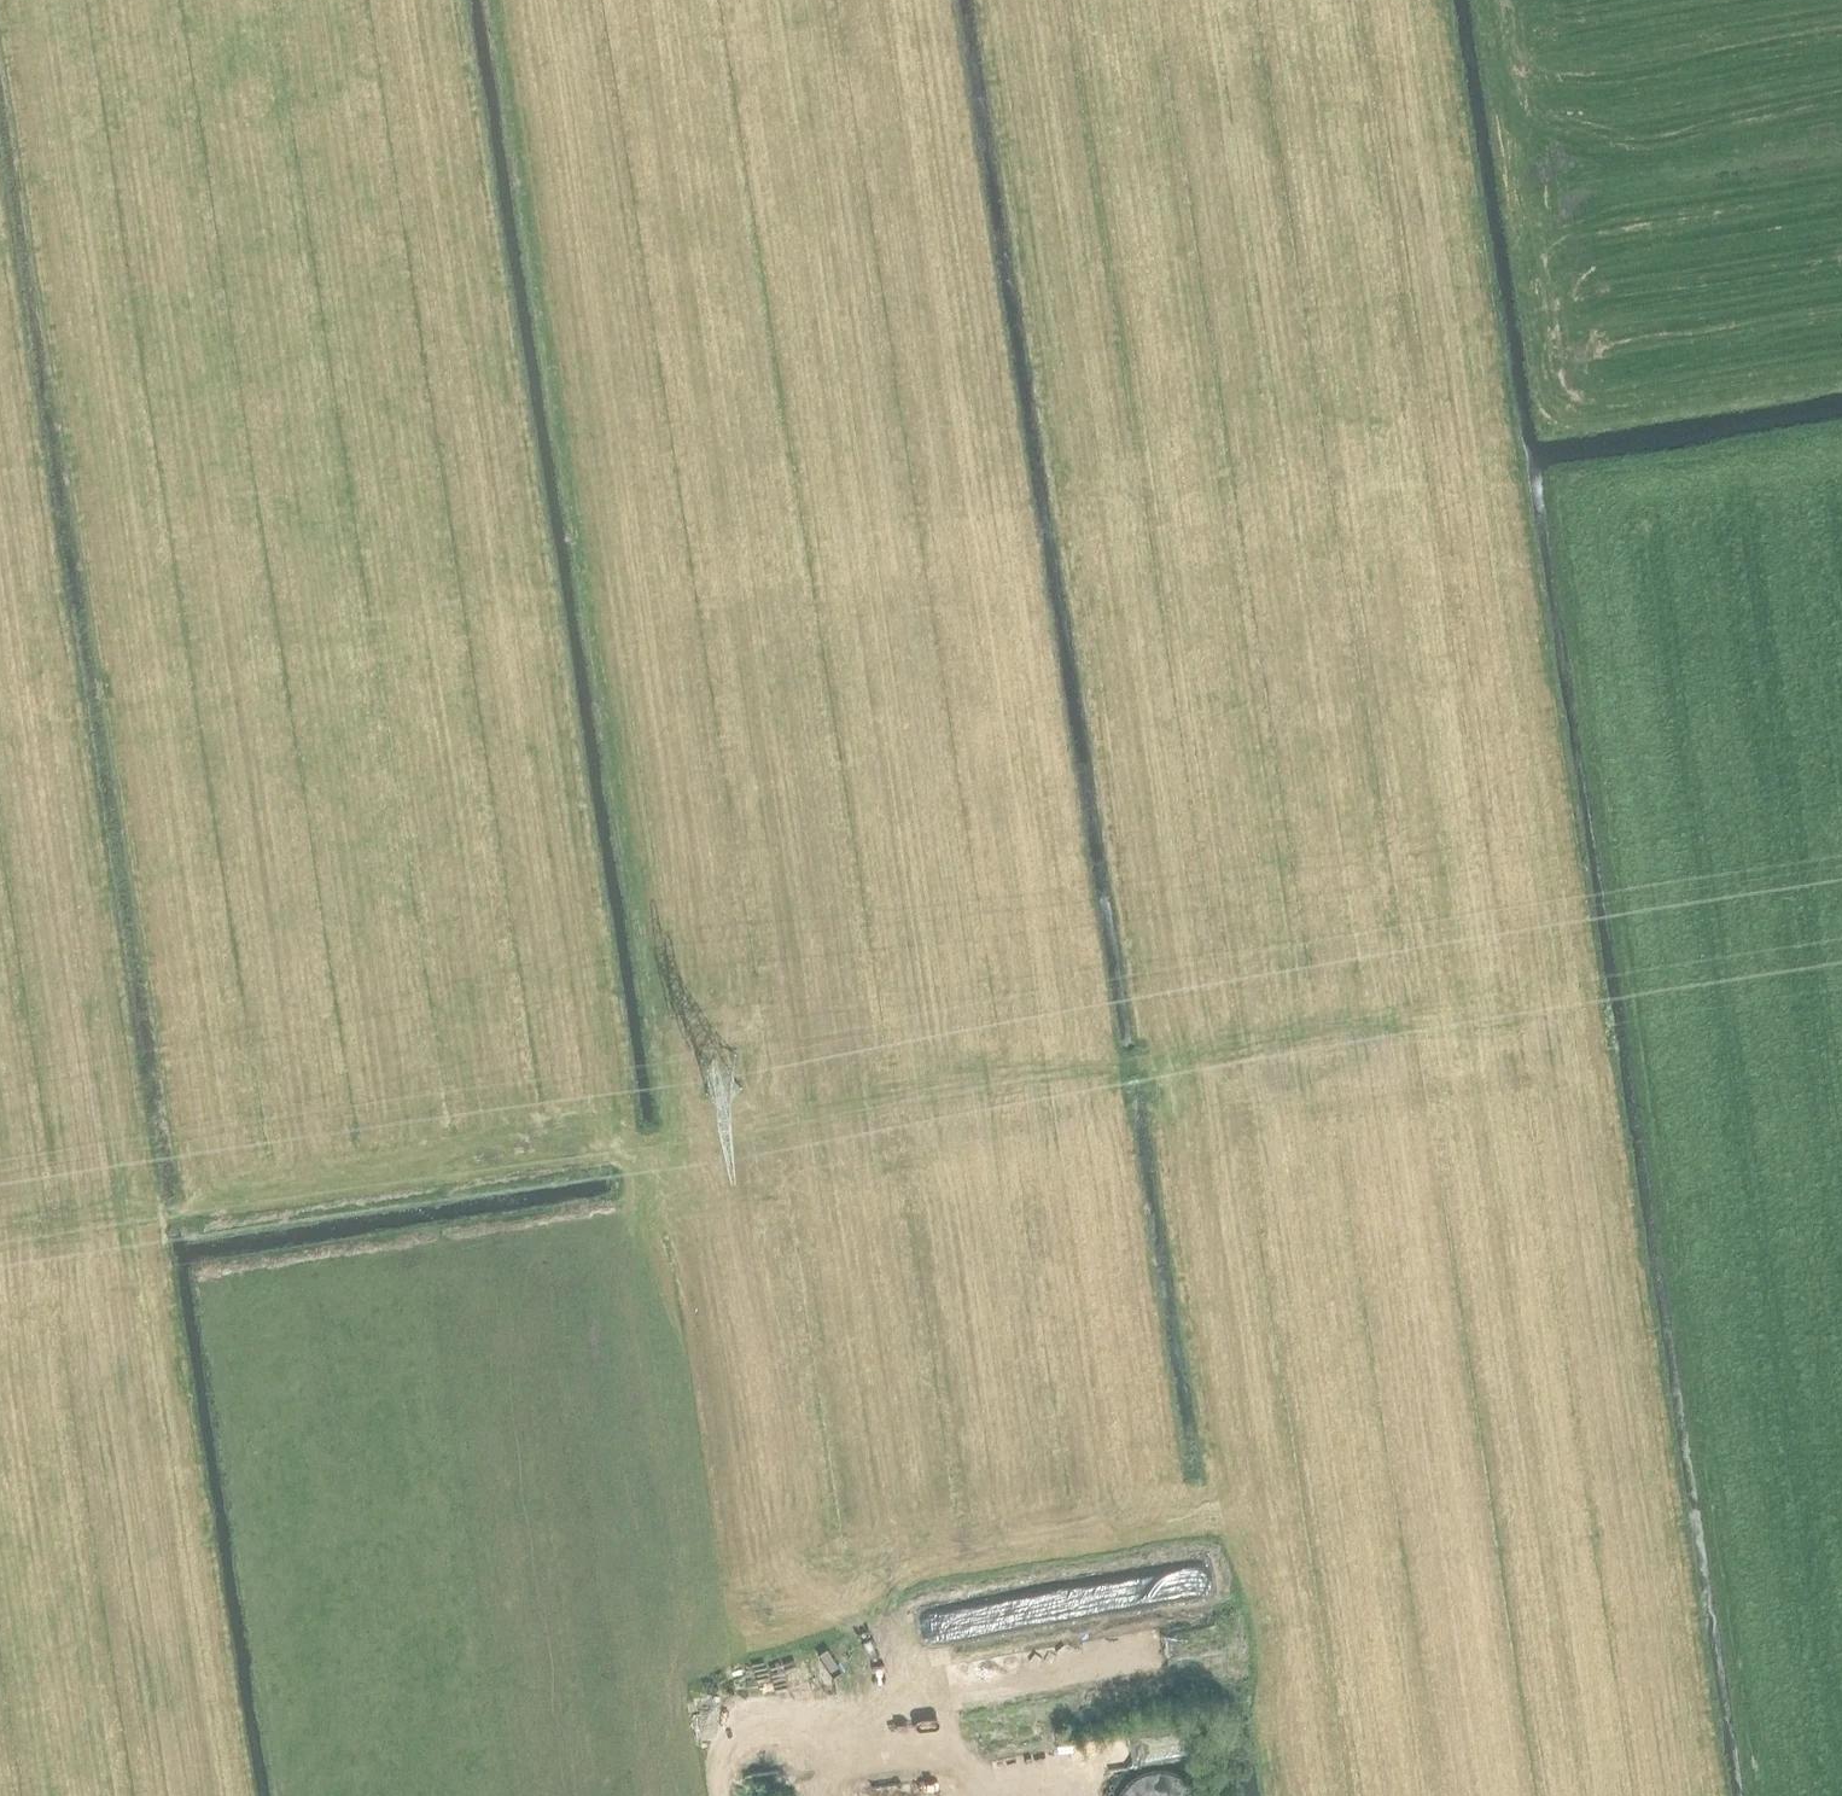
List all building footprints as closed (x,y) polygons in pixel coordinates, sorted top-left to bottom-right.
[(1119,1795),(1200,1795),(1197,1790),(1190,1781),(1180,1775),(1170,1771),(1159,1770),(1148,1771),(1137,1776),(1128,1782),(1121,1791),(1119,1795)]
